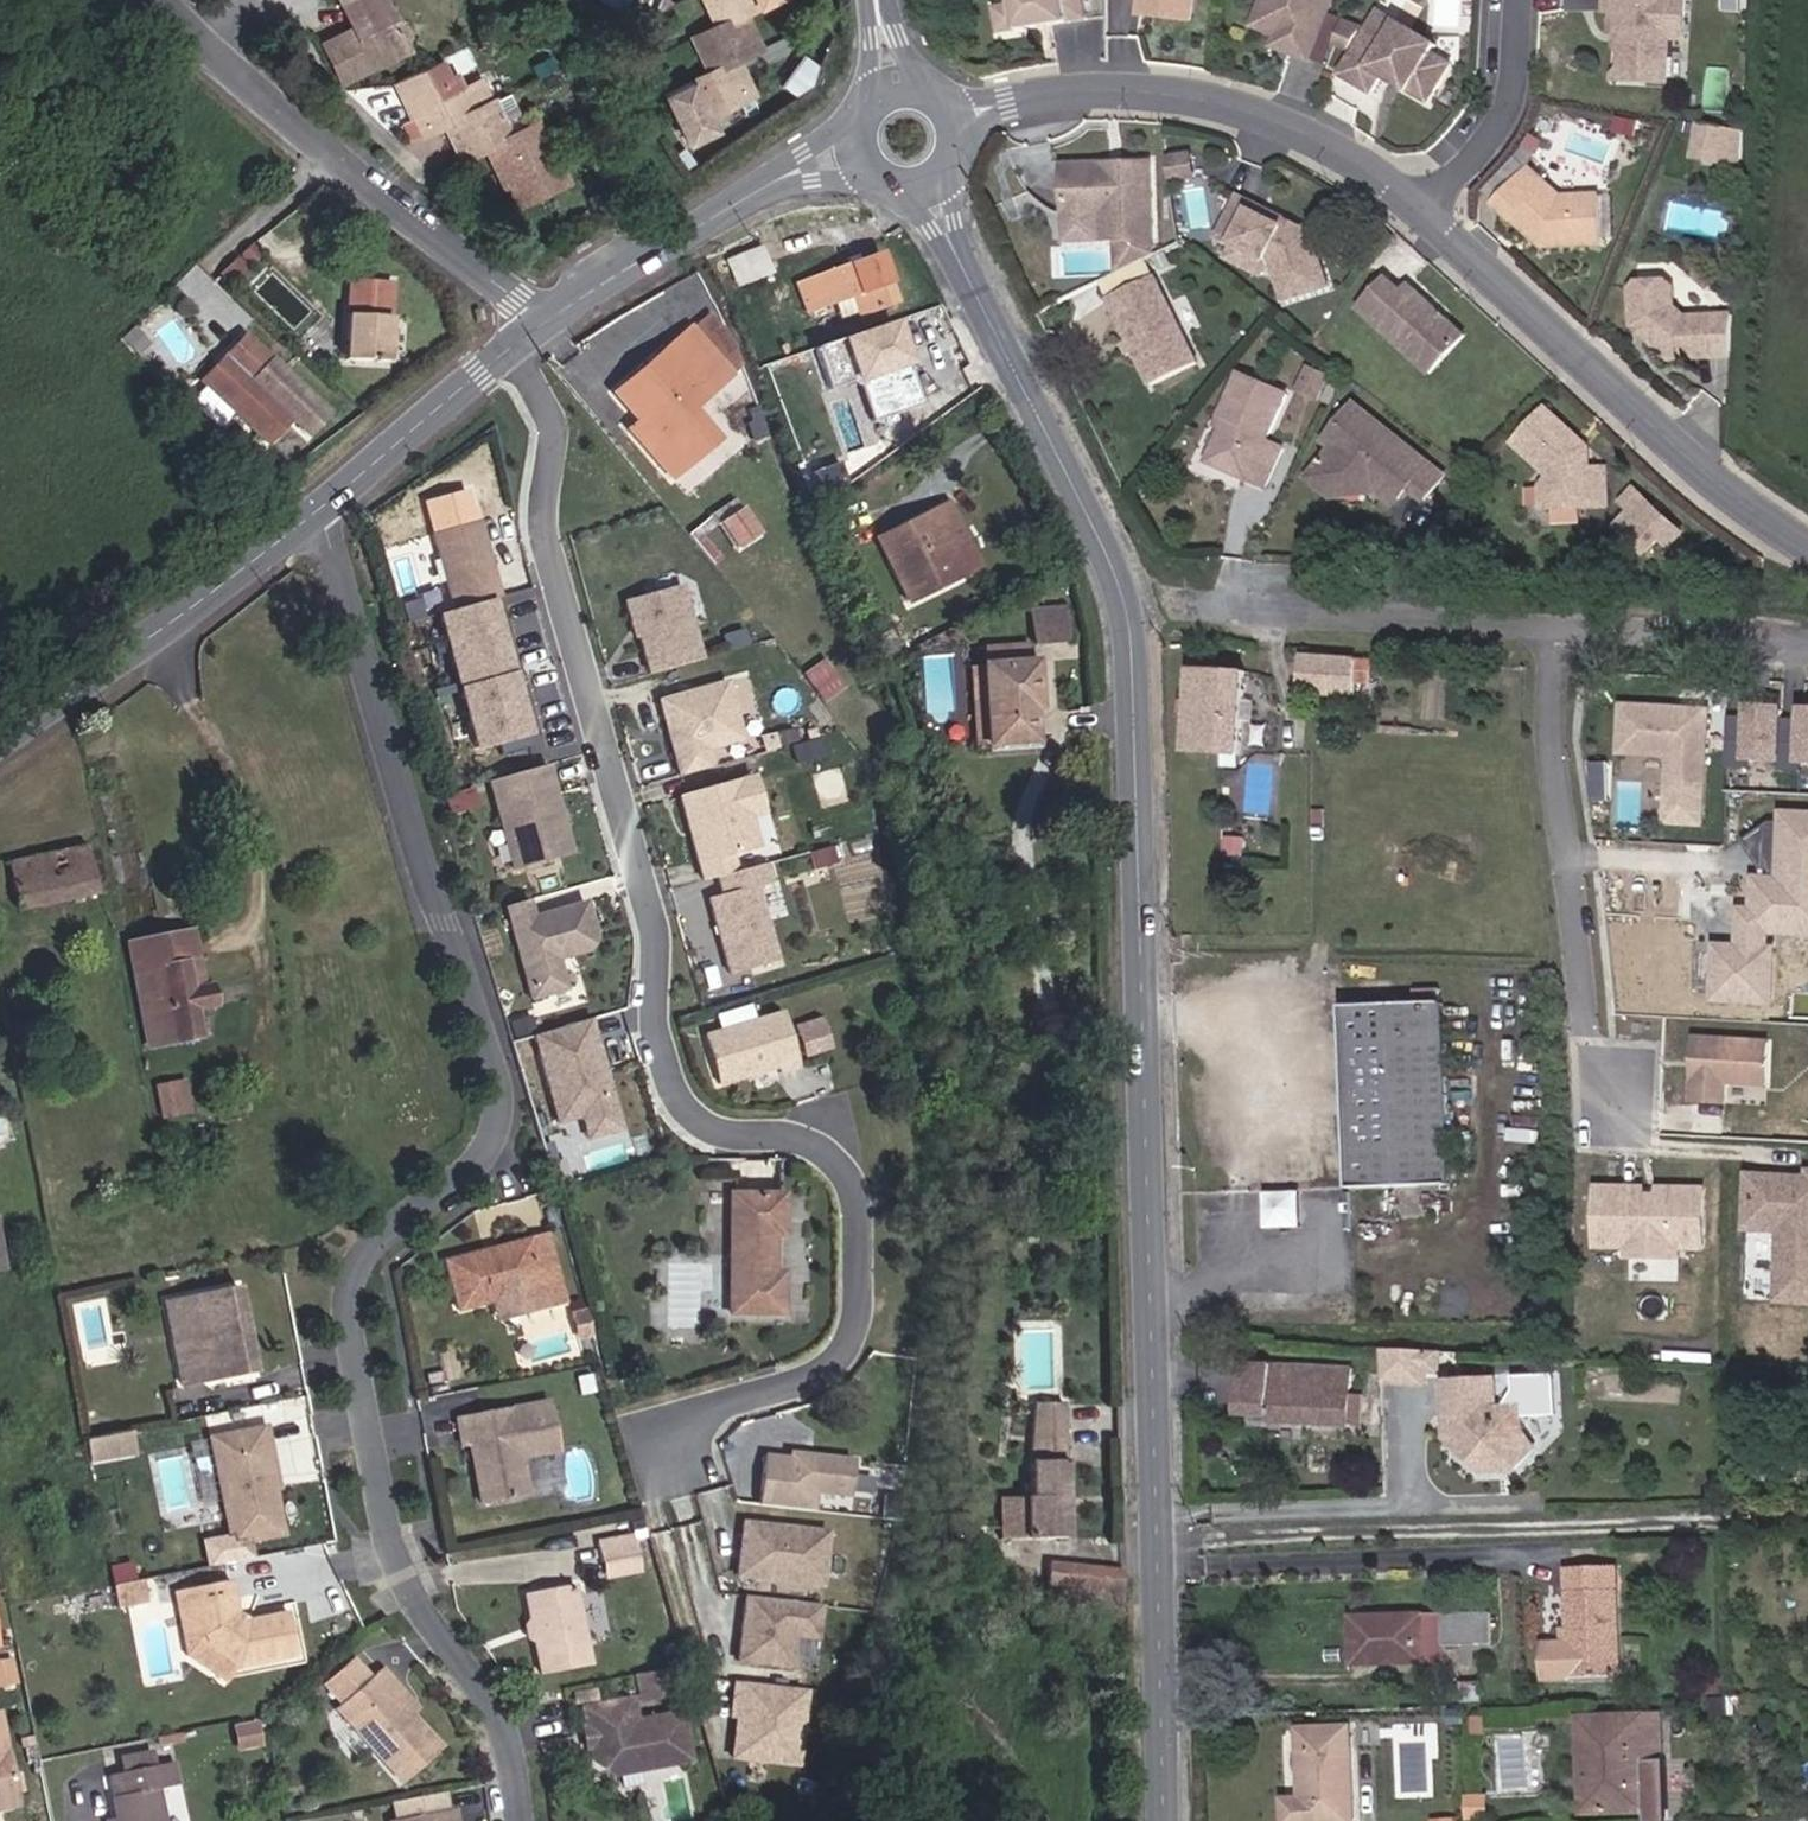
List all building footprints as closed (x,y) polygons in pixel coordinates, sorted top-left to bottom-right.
[(383,0),(346,0),(354,17),(349,19),(354,29),(358,37),(346,43),(342,35),(324,43),(342,81),(407,50),(395,25),(389,28),(383,14),(388,11),(383,0)] [(346,0),(341,0),(340,1),(349,19),(354,17),(346,0)] [(721,24),(734,17),(744,13),(768,1),(767,0),(766,1),(766,0),(710,0),(721,24)] [(1019,5),(999,9),(1004,35),(1090,19),(1086,0),(1018,0),(1019,5)] [(1141,16),(1192,21),(1194,0),(1143,0),(1141,16)] [(1257,27),(1280,36),(1295,41),(1290,53),(1311,61),(1334,0),(1267,0),(1257,27)] [(1687,0),(1607,0),(1607,11),(1615,12),(1614,31),(1629,32),(1628,42),(1623,47),(1621,81),(1667,83),(1670,38),(1685,39),(1687,0)] [(395,25),(388,11),(383,14),(389,28),(395,25)] [(751,30),(744,13),(734,17),(742,34),(751,30)] [(1430,103),(1453,64),(1434,53),(1438,46),(1381,13),(1344,76),(1401,109),(1411,92),(1414,86),(1424,92),(1421,97),(1430,103)] [(742,34),(734,17),(721,24),(697,35),(714,70),(727,64),(736,59),(760,48),(760,47),(759,47),(751,30),(742,34)] [(1351,51),(1362,33),(1343,26),(1336,45),(1351,51)] [(358,37),(354,29),(342,35),(346,43),(358,37)] [(1290,53),(1295,41),(1280,36),(1275,47),(1290,53)] [(474,110),(464,88),(449,56),(394,83),(403,102),(413,98),(420,114),(412,118),(420,134),(419,135),(419,136),(443,125),(453,120),(474,110)] [(743,77),(736,59),(727,64),(735,81),(743,77)] [(735,81),(727,64),(714,70),(663,95),(687,143),(713,130),(707,116),(753,94),(753,93),(751,94),(743,77),(735,81)] [(492,101),(482,79),(464,88),(474,110),(492,101)] [(1424,92),(1414,86),(1411,92),(1421,97),(1424,92)] [(474,110),(453,120),(461,137),(452,142),(461,158),(460,158),(460,160),(484,148),(494,144),(507,137),(500,123),(519,114),(509,93),(492,101),(474,110)] [(413,98),(403,102),(411,118),(412,118),(420,114),(413,98)] [(420,134),(412,118),(411,118),(401,123),(409,140),(419,135),(420,134)] [(461,137),(453,120),(443,125),(452,142),(461,137)] [(1635,133),(1636,122),(1620,120),(1619,131),(1635,133)] [(555,155),(539,122),(531,126),(547,159),(555,155)] [(1741,167),(1743,131),(1701,123),(1695,158),(1741,167)] [(507,137),(494,144),(502,161),(494,165),(502,181),(501,182),(501,183),(524,202),(567,181),(555,155),(547,159),(531,126),(507,137)] [(502,161),(494,144),(484,148),(493,165),(494,165),(502,161)] [(1196,178),(1193,154),(1169,158),(1172,181),(1196,178)] [(1154,238),(1152,164),(1130,164),(1123,169),(1113,169),(1105,165),(1066,166),(1068,214),(1105,213),(1106,240),(1130,239),(1143,239),(1154,238)] [(1563,198),(1532,170),(1500,206),(1535,238),(1538,234),(1545,241),(1545,248),(1604,245),(1601,196),(1563,198)] [(513,207),(524,202),(501,183),(513,207)] [(1329,288),(1312,233),(1302,228),(1296,229),(1290,226),(1287,220),(1241,197),(1221,237),(1237,245),(1271,262),(1275,264),(1287,301),(1329,288)] [(1106,240),(1105,213),(1068,214),(1069,241),(1106,240)] [(1302,228),(1287,220),(1290,226),(1296,229),(1302,228)] [(591,244),(585,234),(567,245),(574,255),(591,244)] [(1545,248),(1545,241),(1538,234),(1535,238),(1545,248)] [(1143,261),(1143,239),(1130,239),(1130,268),(1143,261)] [(773,272),(761,243),(732,255),(744,283),(773,272)] [(260,256),(250,245),(239,255),(249,266),(260,256)] [(1264,276),(1271,262),(1237,245),(1230,258),(1264,276)] [(896,302),(880,254),(798,284),(808,312),(835,302),(851,296),(857,312),(858,315),(896,302)] [(744,283),(732,255),(727,257),(738,285),(744,283)] [(233,287),(249,271),(237,259),(221,275),(233,287)] [(199,311),(220,289),(196,266),(175,288),(199,311)] [(1199,364),(1156,276),(1110,299),(1153,387),(1199,364)] [(1431,374),(1466,336),(1448,319),(1443,321),(1438,315),(1439,311),(1411,285),(1405,292),(1389,278),(1361,309),(1431,374)] [(386,363),(392,283),(349,280),(344,361),(386,363)] [(1730,357),(1732,314),(1687,317),(1675,307),(1674,287),(1667,281),(1638,283),(1632,290),(1634,326),(1637,329),(1645,328),(1651,333),(1647,338),(1672,360),(1730,357)] [(857,312),(851,296),(835,302),(841,318),(857,312)] [(742,365),(714,308),(689,329),(731,375),(742,365)] [(481,321),(478,310),(472,311),(475,323),(481,321)] [(1448,319),(1439,311),(1438,315),(1443,321),(1448,319)] [(919,407),(891,325),(812,351),(826,393),(856,383),(870,424),(919,407)] [(151,343),(134,326),(121,339),(137,356),(151,343)] [(1651,333),(1645,328),(1637,329),(1647,338),(1651,333)] [(669,475),(714,437),(689,410),(731,375),(689,329),(615,393),(639,421),(629,430),(669,475)] [(326,415),(244,337),(201,382),(267,444),(291,418),(307,434),(326,415)] [(1318,401),(1330,377),(1310,367),(1298,391),(1318,401)] [(1224,419),(1203,462),(1260,490),(1279,449),(1263,442),(1286,393),(1240,369),(1217,414),(1224,419)] [(1426,502),(1446,476),(1355,404),(1337,427),(1346,435),(1333,450),(1311,479),(1331,495),(1343,480),(1365,479),(1383,493),(1385,489),(1399,501),(1409,488),(1426,502)] [(1608,507),(1607,469),(1590,469),(1590,447),(1582,448),(1579,444),(1578,437),(1548,410),(1516,445),(1553,478),(1545,486),(1546,509),(1608,507)] [(1333,450),(1346,435),(1337,427),(1324,443),(1333,450)] [(1590,447),(1578,437),(1579,444),(1582,448),(1590,447)] [(1383,493),(1365,479),(1343,480),(1331,495),(1383,493)] [(1662,537),(1673,525),(1635,490),(1624,502),(1634,511),(1619,527),(1647,553),(1662,537)] [(967,544),(947,505),(910,523),(914,531),(881,548),(908,601),(968,572),(956,550),(967,544)] [(745,515),(739,507),(717,526),(740,553),(749,546),(732,526),(745,515)] [(703,536),(715,526),(710,519),(689,536),(711,563),(720,556),(703,536)] [(499,598),(478,522),(432,535),(454,611),(499,598)] [(881,548),(914,531),(910,523),(877,540),(881,548)] [(1671,546),(1682,534),(1673,525),(1662,537),(1671,546)] [(979,567),(967,544),(956,550),(968,572),(979,567)] [(700,661),(679,587),(624,603),(632,629),(636,628),(649,675),(700,661)] [(1070,641),(1067,606),(1029,609),(1032,644),(1070,641)] [(1040,742),(1034,663),(1030,663),(1029,645),(986,648),(987,666),(982,666),(987,746),(1040,742)] [(1356,697),(1359,661),(1306,657),(1304,693),(1356,697)] [(987,746),(982,666),(969,667),(975,746),(987,746)] [(1242,756),(1247,675),(1192,672),(1187,752),(1242,756)] [(741,740),(725,683),(659,702),(681,777),(711,768),(706,750),(741,740)] [(1777,766),(1780,709),(1738,707),(1736,764),(1777,766)] [(1702,826),(1707,711),(1622,708),(1621,740),(1640,741),(1639,755),(1670,756),(1667,824),(1702,826)] [(1793,708),(1791,765),(1807,766),(1807,709),(1793,708)] [(1639,755),(1640,741),(1621,740),(1620,754),(1639,755)] [(570,853),(546,765),(490,781),(514,869),(570,853)] [(756,849),(747,817),(761,813),(751,778),(678,798),(702,882),(716,878),(733,873),(729,856),(756,849)] [(1743,842),(1764,873),(1764,879),(1756,879),(1754,911),(1742,910),(1740,948),(1717,947),(1715,1000),(1771,1003),(1773,950),(1767,949),(1768,932),(1802,934),(1803,917),(1807,917),(1807,815),(1783,814),(1783,823),(1771,822),(1743,842)] [(834,862),(830,846),(808,852),(812,868),(834,862)] [(95,894),(85,847),(6,863),(16,910),(95,894)] [(774,963),(753,888),(768,884),(762,865),(733,873),(716,878),(721,896),(707,899),(729,975),(774,963)] [(556,960),(587,952),(594,938),(584,903),(540,915),(541,920),(533,923),(527,901),(504,907),(530,1000),(565,990),(556,960)] [(197,962),(191,931),(128,944),(148,1047),(199,1037),(194,1010),(190,990),(185,965),(197,962)] [(213,1006),(209,986),(190,990),(194,1010),(213,1006)] [(1450,1185),(1443,1003),(1345,1007),(1352,1189),(1450,1185)] [(795,1067),(780,1013),(702,1035),(716,1082),(774,1066),(776,1072),(795,1067)] [(823,1015),(796,1023),(805,1056),(833,1048),(823,1015)] [(608,1083),(588,1019),(533,1036),(559,1123),(582,1116),(589,1139),(622,1129),(611,1094),(609,1095),(605,1083),(608,1083)] [(1767,1086),(1769,1043),(1696,1039),(1693,1102),(1726,1104),(1727,1084),(1767,1086)] [(185,1075),(154,1084),(166,1119),(196,1110),(185,1075)] [(1766,1101),(1767,1088),(1735,1086),(1734,1099),(1766,1101)] [(1779,1184),(1779,1178),(1750,1175),(1746,1229),(1780,1232),(1776,1278),(1807,1280),(1807,1186),(1779,1184)] [(1703,1249),(1704,1191),(1661,1190),(1660,1203),(1643,1203),(1643,1190),(1599,1189),(1598,1247),(1629,1247),(1629,1258),(1677,1259),(1677,1248),(1703,1249)] [(1270,1226),(1305,1226),(1305,1190),(1270,1190),(1270,1226)] [(781,1235),(782,1195),(730,1195),(729,1314),(781,1314),(781,1274),(773,1274),(773,1235),(781,1235)] [(551,1256),(546,1235),(484,1252),(485,1257),(529,1245),(533,1261),(551,1256)] [(564,1302),(551,1256),(533,1261),(529,1245),(485,1257),(484,1252),(444,1262),(458,1311),(491,1303),(497,1321),(564,1302)] [(244,1328),(236,1287),(180,1297),(190,1346),(175,1349),(183,1388),(253,1374),(246,1340),(240,1341),(238,1329),(244,1328)] [(190,1346),(180,1297),(165,1300),(175,1349),(190,1346)] [(246,1340),(244,1328),(238,1329),(240,1341),(246,1340)] [(1426,1370),(1427,1351),(1383,1349),(1385,1381),(1425,1384),(1426,1370)] [(1439,1371),(1441,1352),(1427,1351),(1426,1370),(1439,1371)] [(1351,1397),(1353,1369),(1243,1364),(1240,1415),(1272,1417),(1271,1421),(1350,1425),(1351,1397)] [(1558,1414),(1556,1378),(1519,1380),(1520,1393),(1510,1409),(1499,1409),(1498,1381),(1446,1384),(1448,1428),(1460,1427),(1461,1442),(1473,1441),(1474,1461),(1486,1473),(1517,1471),(1537,1449),(1525,1433),(1524,1416),(1558,1414)] [(1363,1425),(1364,1398),(1351,1397),(1350,1425),(1363,1425)] [(556,1453),(546,1402),(455,1419),(460,1446),(468,1445),(472,1464),(477,1463),(478,1470),(474,1476),(479,1505),(526,1497),(519,1460),(556,1453)] [(1067,1539),(1063,1405),(1033,1404),(1029,1463),(1030,1498),(999,1499),(1000,1530),(1000,1540),(1067,1539)] [(271,1488),(263,1449),(268,1448),(264,1428),(210,1439),(231,1545),(281,1535),(271,1488)] [(143,1455),(138,1431),(89,1442),(94,1465),(143,1455)] [(276,1487),(268,1448),(263,1449),(271,1488),(276,1487)] [(794,1458),(771,1455),(766,1506),(822,1512),(824,1497),(857,1500),(861,1460),(794,1453),(794,1458)] [(822,1532),(743,1522),(741,1541),(744,1542),(743,1549),(740,1549),(736,1576),(797,1583),(801,1554),(819,1557),(822,1532)] [(631,1537),(596,1543),(601,1563),(635,1557),(631,1537)] [(816,1586),(819,1557),(801,1554),(797,1583),(816,1586)] [(638,1572),(635,1557),(601,1563),(604,1578),(638,1572)] [(1066,1601),(1069,1566),(1048,1564),(1046,1591),(1066,1601)] [(1098,1607),(1101,1569),(1069,1566),(1066,1601),(1070,1603),(1098,1607)] [(1620,1677),(1616,1566),(1563,1568),(1565,1629),(1537,1630),(1539,1680),(1620,1677)] [(1122,1610),(1121,1571),(1101,1569),(1098,1607),(1116,1610),(1122,1610)] [(147,1603),(143,1581),(112,1587),(116,1609),(147,1603)] [(227,1600),(224,1585),(189,1592),(200,1647),(231,1669),(294,1656),(285,1614),(246,1621),(241,1625),(231,1619),(235,1614),(232,1599),(227,1600)] [(588,1666),(573,1585),(524,1595),(530,1625),(533,1639),(540,1675),(588,1666)] [(200,1647),(189,1592),(175,1595),(186,1656),(223,1681),(231,1669),(200,1647)] [(816,1639),(820,1605),(745,1596),(737,1662),(790,1669),(794,1636),(816,1639)] [(246,1621),(235,1614),(231,1619),(241,1625),(246,1621)] [(1490,1645),(1489,1614),(1423,1616),(1425,1662),(1444,1661),(1444,1646),(1490,1645)] [(1425,1662),(1423,1616),(1353,1618),(1355,1664),(1425,1662)] [(11,1658),(0,1660),(0,1685),(16,1682),(11,1658)] [(341,1703),(367,1680),(352,1662),(325,1686),(341,1703)] [(676,1694),(671,1668),(648,1672),(653,1698),(676,1694)] [(409,1714),(387,1690),(392,1685),(379,1670),(367,1680),(341,1703),(334,1709),(399,1783),(439,1749),(409,1714)] [(653,1698),(648,1672),(634,1675),(639,1700),(653,1698)] [(813,1689),(734,1680),(729,1719),(738,1720),(733,1760),(803,1768),(813,1689)] [(1482,1701),(1481,1684),(1463,1684),(1464,1702),(1482,1701)] [(414,1710),(392,1685),(387,1690),(409,1714),(414,1710)] [(596,1700),(594,1689),(574,1692),(576,1704),(596,1700)] [(1729,1715),(1728,1699),(1711,1700),(1712,1715),(1729,1715)] [(688,1761),(679,1714),(634,1722),(630,1700),(583,1709),(586,1727),(587,1736),(591,1735),(592,1741),(588,1746),(589,1748),(591,1761),(613,1775),(688,1761)] [(1668,1810),(1666,1763),(1662,1763),(1660,1716),(1580,1719),(1584,1813),(1645,1811),(1646,1820),(1662,1819),(1662,1810),(1668,1810)] [(263,1721),(237,1726),(241,1753),(267,1749),(263,1721)] [(0,1726),(0,1805),(15,1802),(0,1726)] [(1347,1726),(1295,1728),(1298,1795),(1280,1795),(1282,1820),(1329,1820),(1341,1820),(1352,1820),(1347,1726)] [(587,1736),(586,1727),(581,1728),(584,1749),(589,1748),(588,1746),(592,1741),(591,1735),(587,1736)] [(153,1767),(150,1753),(121,1759),(124,1773),(153,1767)] [(171,1763),(153,1767),(124,1773),(108,1776),(117,1818),(117,1820),(162,1820),(156,1791),(176,1786),(171,1763)] [(393,1801),(396,1816),(450,1805),(447,1790),(393,1801)] [(452,1809),(392,1820),(454,1820),(452,1809)]
